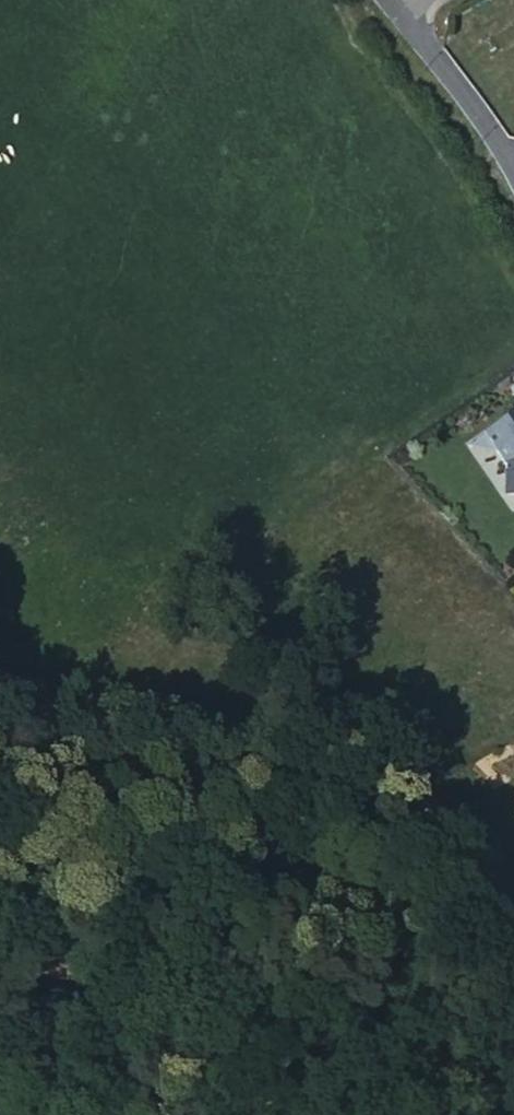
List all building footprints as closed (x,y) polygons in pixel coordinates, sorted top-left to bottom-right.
[(494,428),(486,434),(496,450),(506,463),(506,494),(513,494),(513,414),(494,428)] [(496,450),(486,434),(470,445),(496,450)]
